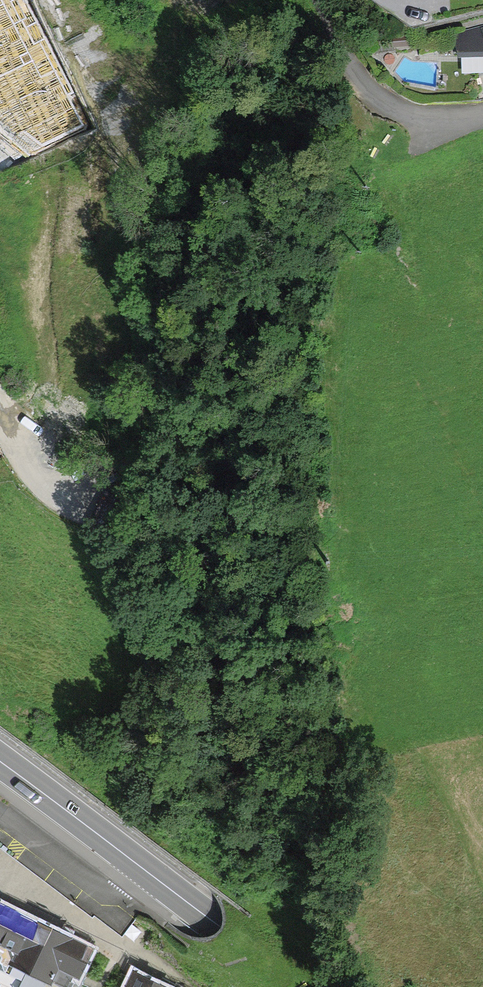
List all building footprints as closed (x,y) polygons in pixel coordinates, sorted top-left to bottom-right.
[(433,35),(438,54),(467,47),(473,68),(482,65),(482,22),(433,35)] [(84,952),(0,902),(0,984),(1,985),(0,986),(63,986),(84,952)] [(129,967),(117,986),(164,986),(129,967)]
